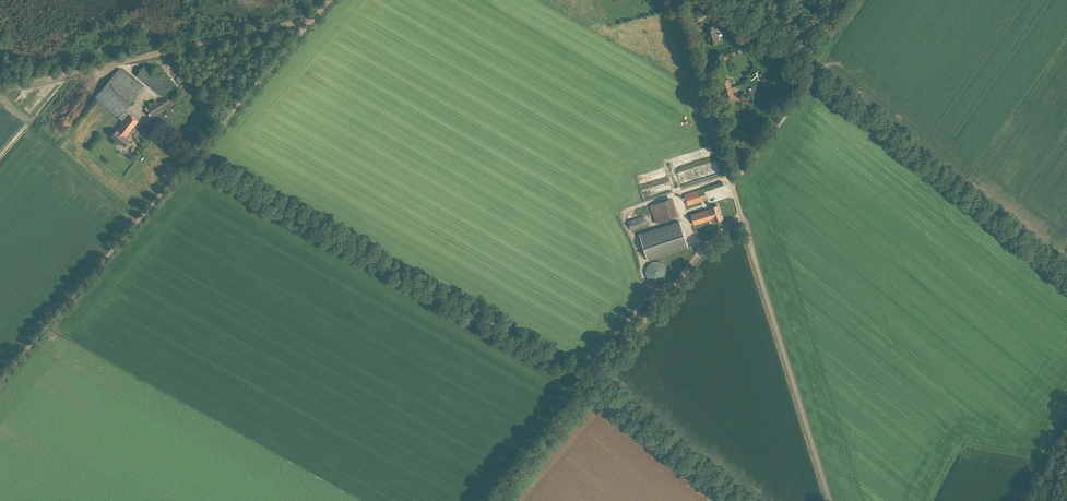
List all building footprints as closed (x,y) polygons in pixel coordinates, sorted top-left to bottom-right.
[(719,12),(712,13),(713,20),(720,19),(719,12)] [(715,25),(712,26),(707,27),(708,31),(706,31),(708,37),(709,37),(711,43),(710,44),(720,41),(715,25)] [(773,62),(780,68),(784,63),(767,49),(763,54),(770,60),(769,62),(771,64),(773,62)] [(137,74),(163,96),(171,87),(145,65),(137,74)] [(95,97),(106,106),(121,120),(121,121),(123,122),(117,129),(111,135),(120,143),(125,146),(130,140),(125,136),(138,121),(134,117),(125,109),(143,87),(119,68),(95,97)] [(722,84),(724,90),(731,88),(730,84),(732,84),(731,80),(729,80),(728,78),(723,80),(724,84),(722,84)] [(733,88),(733,87),(731,88),(724,90),(726,95),(727,95),(728,99),(734,97),(734,95),(735,95),(733,88)] [(753,90),(748,92),(749,97),(751,101),(756,99),(753,90)] [(745,92),(740,94),(744,103),(749,102),(745,92)] [(145,110),(147,112),(150,117),(176,99),(172,93),(145,110)] [(755,123),(753,127),(763,134),(765,130),(755,123)] [(640,179),(653,176),(652,171),(639,174),(640,179)] [(704,188),(698,190),(685,195),(688,205),(707,199),(704,188)] [(650,205),(656,223),(679,215),(673,197),(650,205)] [(717,204),(712,206),(711,207),(711,208),(691,215),(695,224),(715,218),(716,221),(722,219),(717,204)] [(628,221),(631,230),(647,225),(644,216),(628,221)] [(640,234),(648,260),(688,247),(680,221),(640,234)] [(646,271),(646,272),(646,273),(646,274),(646,275),(647,276),(647,277),(648,278),(649,279),(650,280),(651,281),(652,281),(653,281),(654,282),(655,282),(656,282),(657,282),(658,282),(659,282),(660,281),(661,281),(662,281),(663,280),(664,279),(665,278),(666,277),(666,276),(667,275),(667,274),(667,273),(667,272),(667,271),(667,270),(667,269),(667,268),(666,267),(666,266),(665,265),(664,264),(663,263),(662,262),(661,262),(660,261),(659,261),(658,261),(657,261),(656,261),(655,261),(654,261),(653,261),(652,262),(651,262),(650,263),(649,264),(648,265),(647,266),(647,267),(646,268),(646,269),(646,270),(646,271)]
